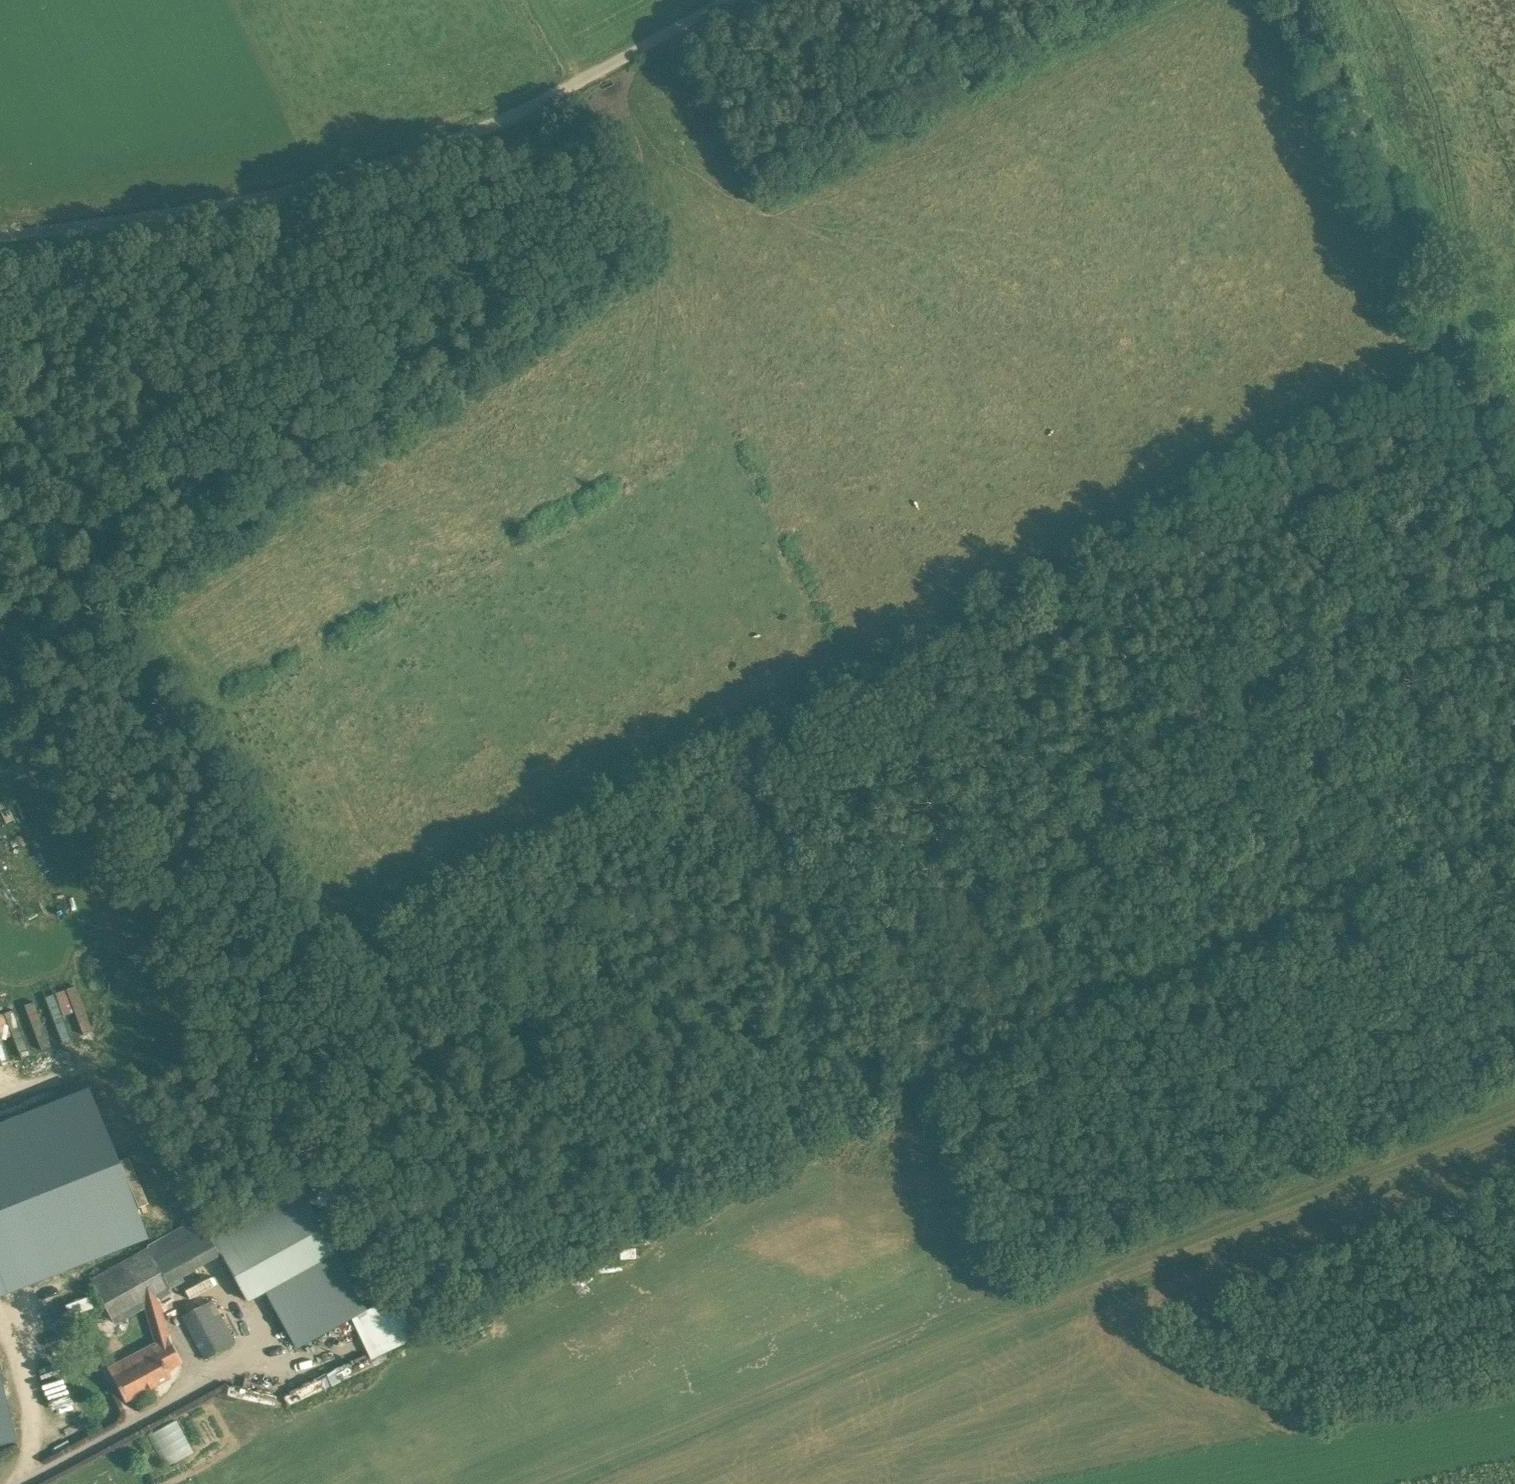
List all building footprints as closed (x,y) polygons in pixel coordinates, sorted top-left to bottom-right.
[(66,1015),(75,1012),(80,1033),(92,1030),(79,984),(46,994),(60,1041),(72,1038),(66,1015)] [(23,1005),(40,1049),(52,1045),(35,1000),(23,1005)] [(29,1050),(17,1008),(0,1013),(0,1063),(10,1060),(3,1037),(15,1034),(21,1052),(29,1050)] [(0,1122),(0,1296),(147,1238),(87,1088),(0,1122)] [(318,1170),(308,1203),(341,1212),(350,1181),(350,1179),(318,1170)] [(297,1185),(209,1234),(220,1256),(221,1255),(247,1301),(264,1292),(335,1253),(297,1185)] [(183,1226),(175,1231),(195,1269),(220,1256),(209,1234),(199,1217),(183,1226)] [(147,1248),(91,1280),(115,1323),(145,1306),(155,1343),(108,1368),(125,1401),(171,1377),(167,1371),(181,1363),(167,1337),(157,1300),(171,1292),(169,1289),(147,1248)] [(183,1315),(205,1358),(234,1344),(211,1300),(183,1315)] [(17,1440),(0,1365),(0,1444),(17,1440)] [(175,1419),(147,1434),(164,1467),(192,1452),(175,1419)]
